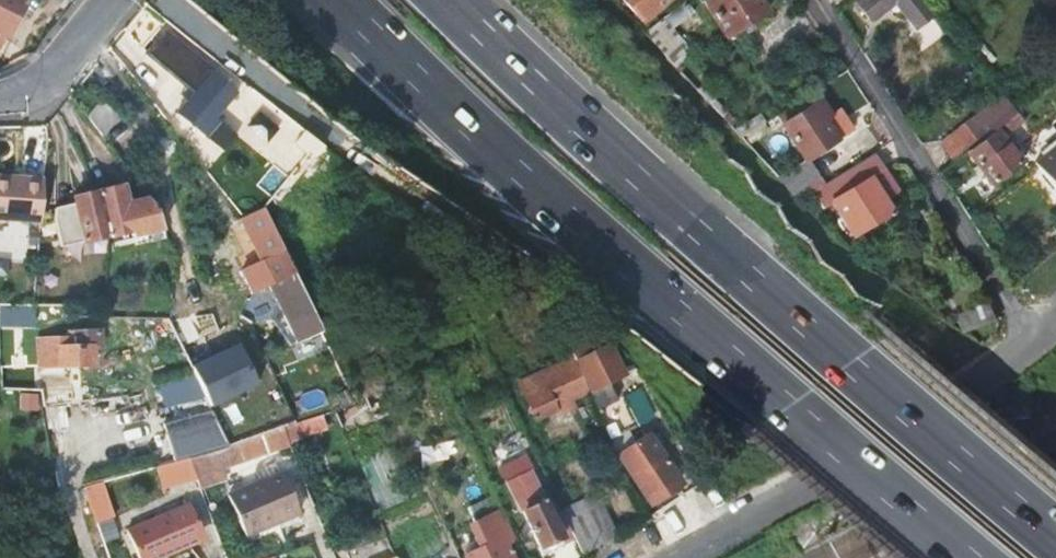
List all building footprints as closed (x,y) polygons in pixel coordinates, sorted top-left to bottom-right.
[(1,52),(7,41),(9,42),(30,1),(28,0),(0,0),(0,51),(1,52)] [(643,18),(663,0),(625,0),(643,18)] [(707,10),(731,44),(771,16),(759,0),(721,0),(707,10)] [(859,4),(873,21),(894,5),(914,30),(935,14),(923,0),(864,0),(859,4)] [(1038,0),(1055,22),(1055,0),(1038,0)] [(239,93),(212,72),(178,115),(208,140),(222,122),(218,119),(239,93)] [(817,92),(783,112),(790,125),(787,127),(818,179),(849,161),(837,141),(844,137),(817,92)] [(1008,98),(968,127),(973,134),(979,141),(981,144),(998,130),(1021,113),(1016,108),(1008,98)] [(1021,113),(998,130),(1003,137),(1026,120),(1021,113)] [(84,123),(99,141),(109,132),(94,115),(84,123)] [(968,127),(943,146),(955,160),(979,141),(973,134),(968,127)] [(981,144),(968,154),(993,187),(1022,163),(1003,137),(998,130),(981,144)] [(1038,162),(1055,187),(1055,149),(1038,162)] [(884,174),(873,157),(870,159),(825,186),(823,187),(816,191),(825,207),(834,202),(853,234),(890,211),(886,203),(898,196),(885,174),(884,174)] [(39,222),(43,178),(0,175),(0,220),(39,222)] [(95,196),(110,240),(131,232),(133,239),(163,229),(161,220),(158,212),(150,202),(124,210),(117,189),(95,196)] [(55,215),(67,253),(107,240),(110,240),(95,196),(94,196),(76,202),(78,207),(55,215)] [(263,262),(241,273),(252,294),(277,282),(291,310),(297,307),(302,317),(311,313),(262,211),(243,220),(263,262)] [(35,265),(31,305),(48,305),(51,267),(35,265)] [(172,295),(170,323),(188,325),(190,298),(172,295)] [(559,328),(570,350),(600,335),(578,320),(559,328)] [(72,340),(38,341),(39,369),(91,367),(91,357),(96,357),(95,352),(99,352),(99,333),(72,334),(72,340)] [(570,350),(598,411),(617,402),(611,386),(639,372),(621,352),(617,347),(600,335),(570,350)] [(124,336),(109,336),(109,347),(125,347),(124,336)] [(193,360),(209,403),(258,385),(242,342),(193,360)] [(571,360),(517,383),(534,420),(555,410),(555,408),(587,393),(571,360)] [(159,385),(166,408),(204,395),(197,373),(159,385)] [(598,411),(611,438),(640,424),(628,397),(617,402),(598,411)] [(162,426),(173,462),(188,458),(228,446),(212,411),(162,426)] [(265,435),(271,450),(291,442),(285,429),(265,435)] [(655,433),(621,451),(648,503),(683,485),(655,433)] [(173,462),(97,485),(102,502),(195,477),(188,458),(173,462)] [(284,471),(229,494),(246,534),(301,513),(284,471)] [(528,510),(543,546),(565,536),(543,488),(519,499),(524,512),(528,510)] [(125,528),(137,557),(153,557),(188,544),(186,538),(202,532),(190,502),(125,528)] [(466,557),(514,557),(507,541),(516,537),(504,508),(477,521),(487,544),(466,553),(467,557),(466,557)] [(568,526),(580,552),(602,542),(591,517),(568,526)] [(394,547),(364,557),(399,557),(394,547)]
